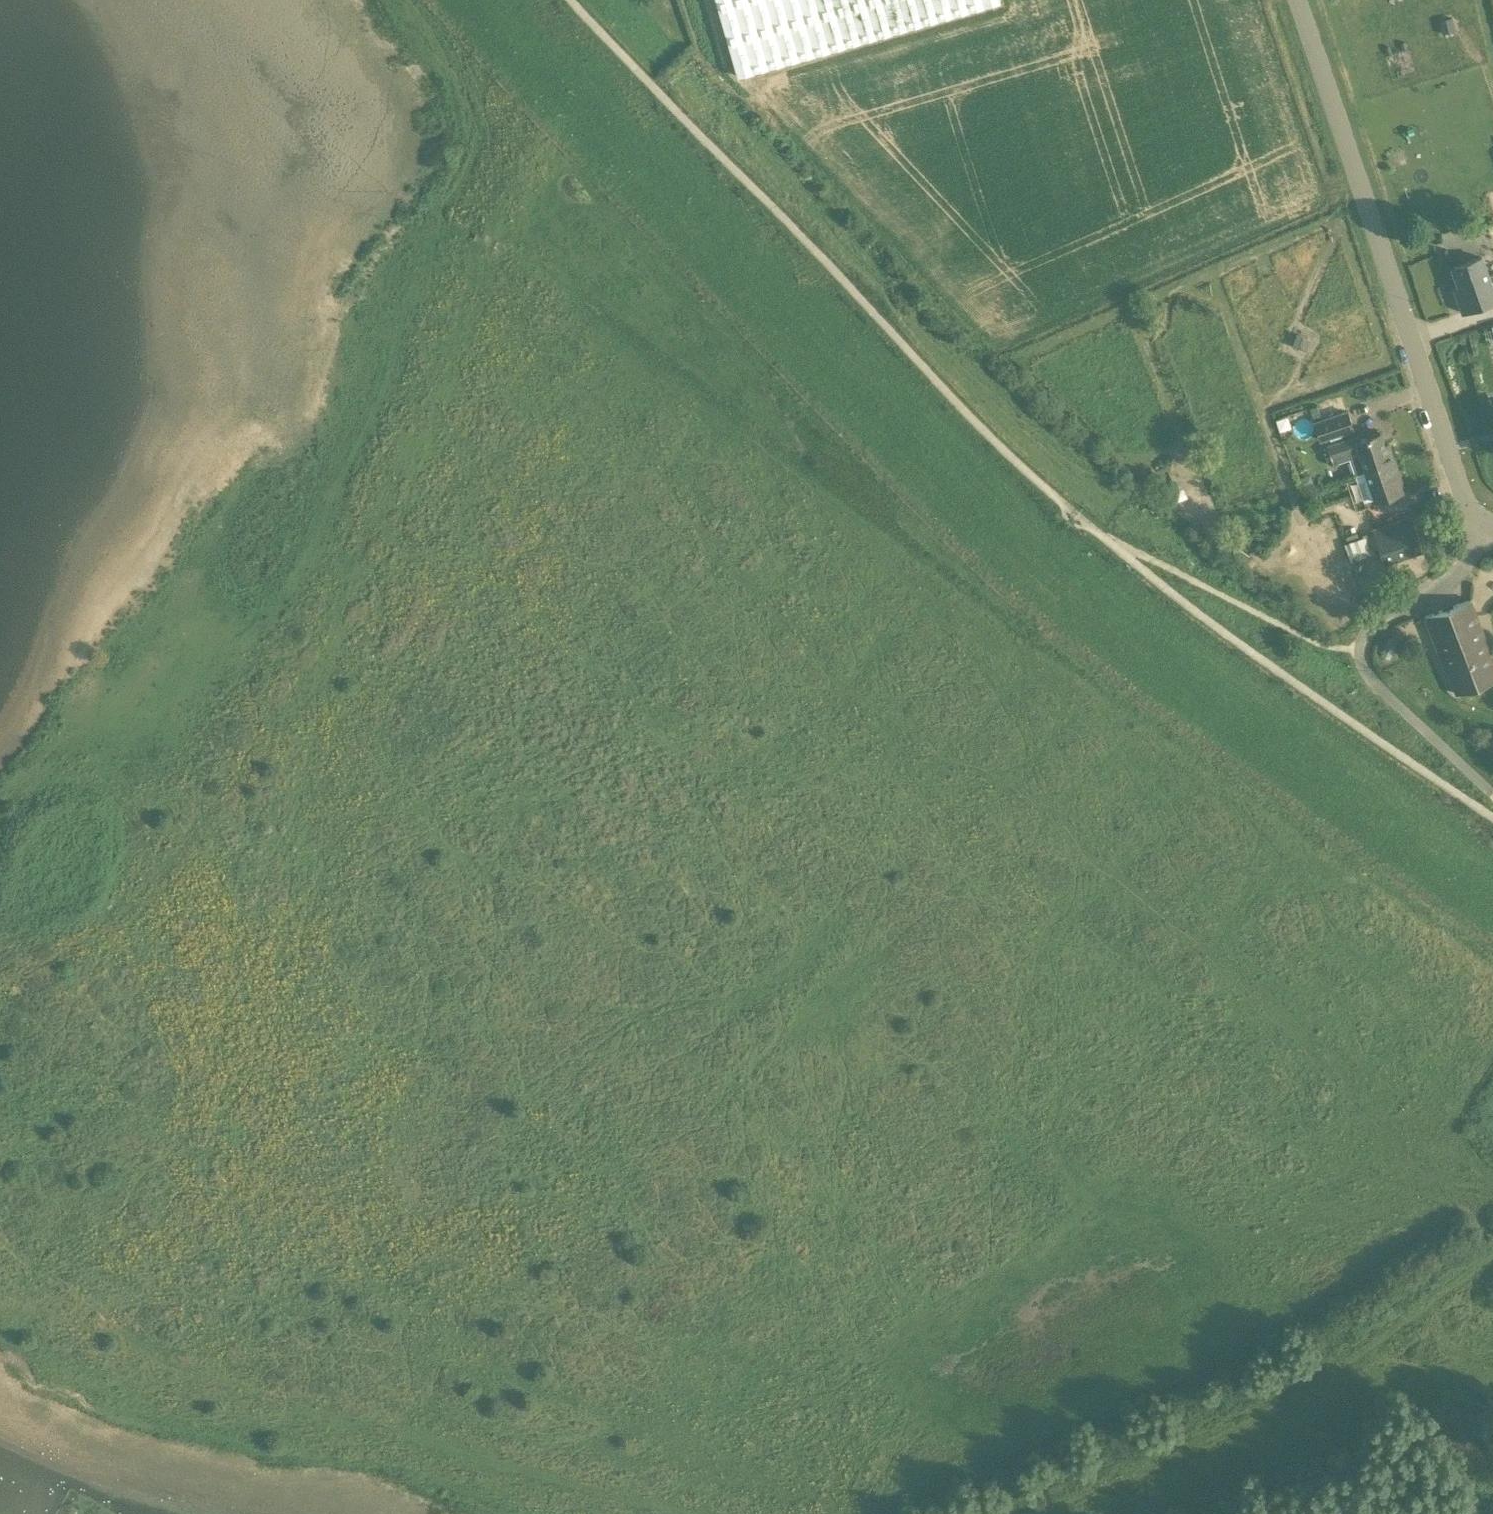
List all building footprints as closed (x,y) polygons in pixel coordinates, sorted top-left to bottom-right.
[(738,75),(999,0),(716,0),(738,75)] [(1492,300),(1492,288),(1481,255),(1451,266),(1461,293),(1456,295),(1462,311),(1492,300)] [(1320,441),(1354,430),(1348,410),(1313,421),(1320,441)] [(1333,464),(1349,458),(1354,473),(1393,460),(1388,443),(1383,444),(1379,432),(1356,439),(1355,436),(1327,445),(1333,464)] [(1354,474),(1367,470),(1376,499),(1403,490),(1393,460),(1354,473),(1354,474)] [(1383,565),(1422,552),(1411,514),(1371,527),(1383,565)] [(1351,560),(1375,551),(1368,530),(1342,538),(1351,560)] [(1492,678),(1492,664),(1488,650),(1491,649),(1470,597),(1424,614),(1443,667),(1446,666),(1456,692),(1492,678)] [(1390,657),(1398,639),(1388,635),(1380,654),(1390,657)]
